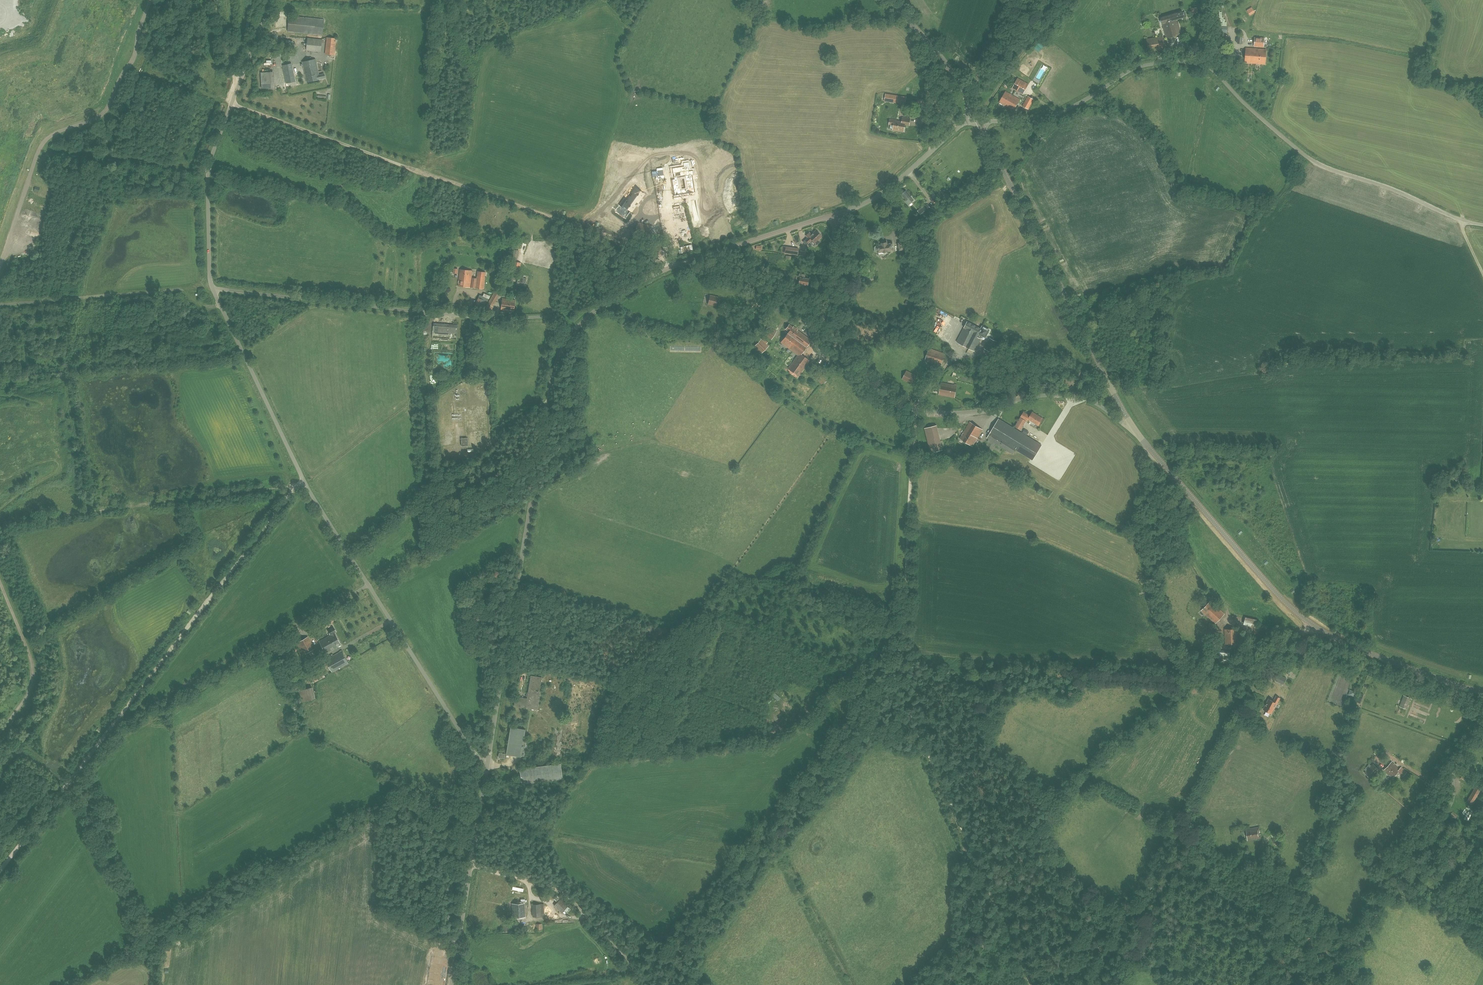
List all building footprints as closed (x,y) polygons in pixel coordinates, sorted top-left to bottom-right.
[(1251,7),(1247,10),(1250,15),(1255,12),(1251,7)] [(1176,26),(1178,25),(1178,23),(1176,23),(1176,20),(1184,18),(1183,17),(1185,16),(1184,13),(1182,13),(1182,12),(1172,15),(1174,22),(1175,22),(1176,26)] [(289,16),(288,31),(323,35),(324,22),(326,22),(326,19),(322,19),(322,16),(317,16),(311,15),(307,15),(307,17),(289,16)] [(1174,22),(1172,15),(1160,18),(1166,39),(1181,35),(1178,25),(1176,26),(1175,22),(1174,22)] [(1147,39),(1149,52),(1165,49),(1162,36),(1147,39)] [(327,37),(325,53),(335,55),(336,39),(327,37)] [(1255,37),(1254,46),(1263,47),(1264,38),(1255,37)] [(322,39),(308,38),(306,50),(321,52),(322,39)] [(1225,48),(1216,42),(1211,49),(1220,55),(1225,48)] [(1266,49),(1246,48),(1245,62),(1265,64),(1266,49)] [(319,74),(316,59),(302,62),(307,82),(320,79),(325,78),(324,73),(319,74)] [(292,63),(282,65),(286,83),(296,81),(292,63)] [(274,72),(261,72),(261,89),(275,88),(274,72)] [(1023,94),(1028,84),(1018,78),(1012,88),(1023,94)] [(1020,99),(1006,91),(999,102),(1014,110),(1020,99)] [(906,97),(886,94),(885,101),(905,104),(906,97)] [(1028,109),(1034,99),(1028,96),(1023,106),(1028,109)] [(910,118),(903,117),(902,122),(896,121),(896,120),(890,119),(889,124),(894,125),(893,129),(904,131),(905,124),(909,125),(910,118)] [(675,180),(672,180),(674,198),(691,196),(691,194),(696,193),(694,177),(693,177),(693,176),(694,176),(694,171),(690,172),(690,169),(691,168),(690,163),(684,164),(685,167),(673,168),(674,175),(674,177),(674,178),(675,178),(675,180)] [(623,198),(618,205),(622,208),(623,206),(630,211),(641,195),(636,191),(634,189),(632,192),(626,200),(623,198)] [(911,196),(906,191),(905,191),(904,192),(902,194),(906,200),(909,198),(912,202),(915,200),(911,196)] [(923,216),(931,209),(927,204),(918,212),(923,216)] [(918,216),(910,223),(914,226),(922,219),(918,216)] [(636,233),(647,236),(650,225),(637,222),(634,233),(636,233)] [(811,234),(809,231),(805,235),(807,238),(803,242),(806,245),(812,239),(817,244),(820,241),(818,239),(821,236),(820,235),(820,234),(818,231),(817,232),(816,230),(811,234)] [(881,243),(882,244),(877,245),(877,246),(876,246),(874,248),(875,251),(876,252),(878,251),(878,252),(894,250),(892,242),(887,243),(887,242),(881,243)] [(521,262),(513,261),(512,269),(516,271),(515,274),(517,275),(518,271),(519,272),(521,262)] [(457,286),(470,288),(472,270),(459,269),(457,286)] [(477,271),(476,278),(472,277),(471,287),(484,289),(485,277),(485,272),(477,271)] [(799,276),(793,275),(793,278),(796,279),(800,279),(799,283),(807,284),(808,278),(805,278),(805,274),(799,273),(799,276)] [(491,297),(496,300),(500,294),(495,291),(491,297)] [(710,295),(708,304),(716,306),(719,297),(710,295)] [(482,310),(486,301),(478,297),(474,307),(482,310)] [(502,298),(501,310),(514,311),(515,300),(502,298)] [(487,304),(484,311),(490,313),(493,307),(487,304)] [(957,342),(970,348),(975,337),(977,338),(977,337),(977,336),(978,334),(975,332),(976,331),(979,332),(982,326),(981,329),(967,322),(965,321),(964,325),(965,326),(957,342)] [(432,338),(437,338),(457,339),(457,325),(433,323),(432,338)] [(811,340),(789,324),(786,329),(789,331),(781,342),(798,354),(800,356),(801,354),(811,340)] [(768,326),(763,334),(771,339),(777,331),(768,326)] [(989,330),(982,326),(979,332),(976,331),(975,332),(978,334),(977,336),(977,337),(977,338),(975,337),(970,348),(975,351),(981,338),(980,338),(982,335),(986,337),(988,333),(989,333),(990,331),(989,330)] [(767,343),(768,342),(763,338),(753,347),(760,354),(769,345),(767,343)] [(984,349),(992,352),(997,341),(989,338),(984,349)] [(945,354),(929,348),(925,361),(941,366),(945,354)] [(798,354),(788,368),(798,376),(809,360),(801,354),(800,356),(798,354)] [(996,372),(999,373),(1006,375),(1008,368),(1000,366),(998,365),(996,372)] [(817,370),(812,375),(821,384),(826,379),(817,370)] [(907,370),(902,379),(913,385),(918,376),(907,370)] [(939,394),(955,397),(957,385),(941,382),(939,394)] [(1024,412),(1021,417),(1015,426),(1021,430),(1027,420),(1027,421),(1028,419),(1038,425),(1042,418),(1032,412),(1030,416),(1024,412)] [(999,418),(987,437),(1013,453),(1015,449),(1033,459),(1042,445),(999,418)] [(972,446),(982,429),(970,422),(960,438),(972,446)] [(943,450),(937,425),(925,428),(931,453),(943,450)] [(1210,601),(1202,610),(1216,623),(1224,613),(1210,601)] [(319,641),(321,644),(337,636),(335,632),(336,631),(334,627),(328,630),(330,634),(319,641)] [(1237,629),(1225,629),(1225,644),(1238,643),(1237,629)] [(328,635),(326,631),(317,636),(319,640),(328,635)] [(309,636),(295,644),(302,655),(315,648),(309,636)] [(337,636),(321,644),(326,653),(341,644),(337,636)] [(332,672),(348,663),(341,651),(325,660),(332,672)] [(311,678),(313,683),(325,677),(322,672),(311,678)] [(1286,678),(1283,676),(1276,673),(1273,679),(1283,684),(1286,678)] [(531,675),(528,692),(527,692),(526,697),(527,697),(527,698),(515,696),(514,706),(538,710),(540,694),(539,694),(542,677),(531,675)] [(1403,695),(1399,706),(1407,709),(1411,698),(1403,695)] [(1269,699),(1263,709),(1271,713),(1271,712),(1272,712),(1274,709),(1273,709),(1274,707),(1275,708),(1280,698),(1276,696),(1273,701),(1269,699)] [(521,756),(521,755),(524,756),(527,742),(523,742),(525,729),(511,726),(506,754),(521,756)] [(1392,761),(1384,769),(1392,777),(1400,770),(1392,761)] [(520,768),(522,783),(563,778),(561,763),(520,768)] [(1456,775),(1464,780),(1471,768),(1463,763),(1456,775)] [(1371,778),(1379,769),(1373,764),(1365,772),(1371,778)] [(1467,801),(1472,804),(1481,789),(1475,786),(1467,801)] [(1259,827),(1246,829),(1248,840),(1261,838),(1260,834),(1259,834),(1258,831),(1260,830),(1259,827)] [(1271,839),(1277,847),(1282,843),(1277,835),(1271,839)] [(561,913),(564,909),(567,912),(571,909),(568,906),(561,898),(557,896),(554,899),(557,902),(554,905),(561,913)] [(512,903),(513,917),(525,916),(524,903),(512,903)] [(532,904),(533,916),(544,916),(544,904),(532,904)] [(502,929),(505,929),(506,933),(513,933),(513,929),(513,919),(502,919),(502,929)] [(1304,939),(1309,941),(1313,933),(1308,931),(1304,939)]
